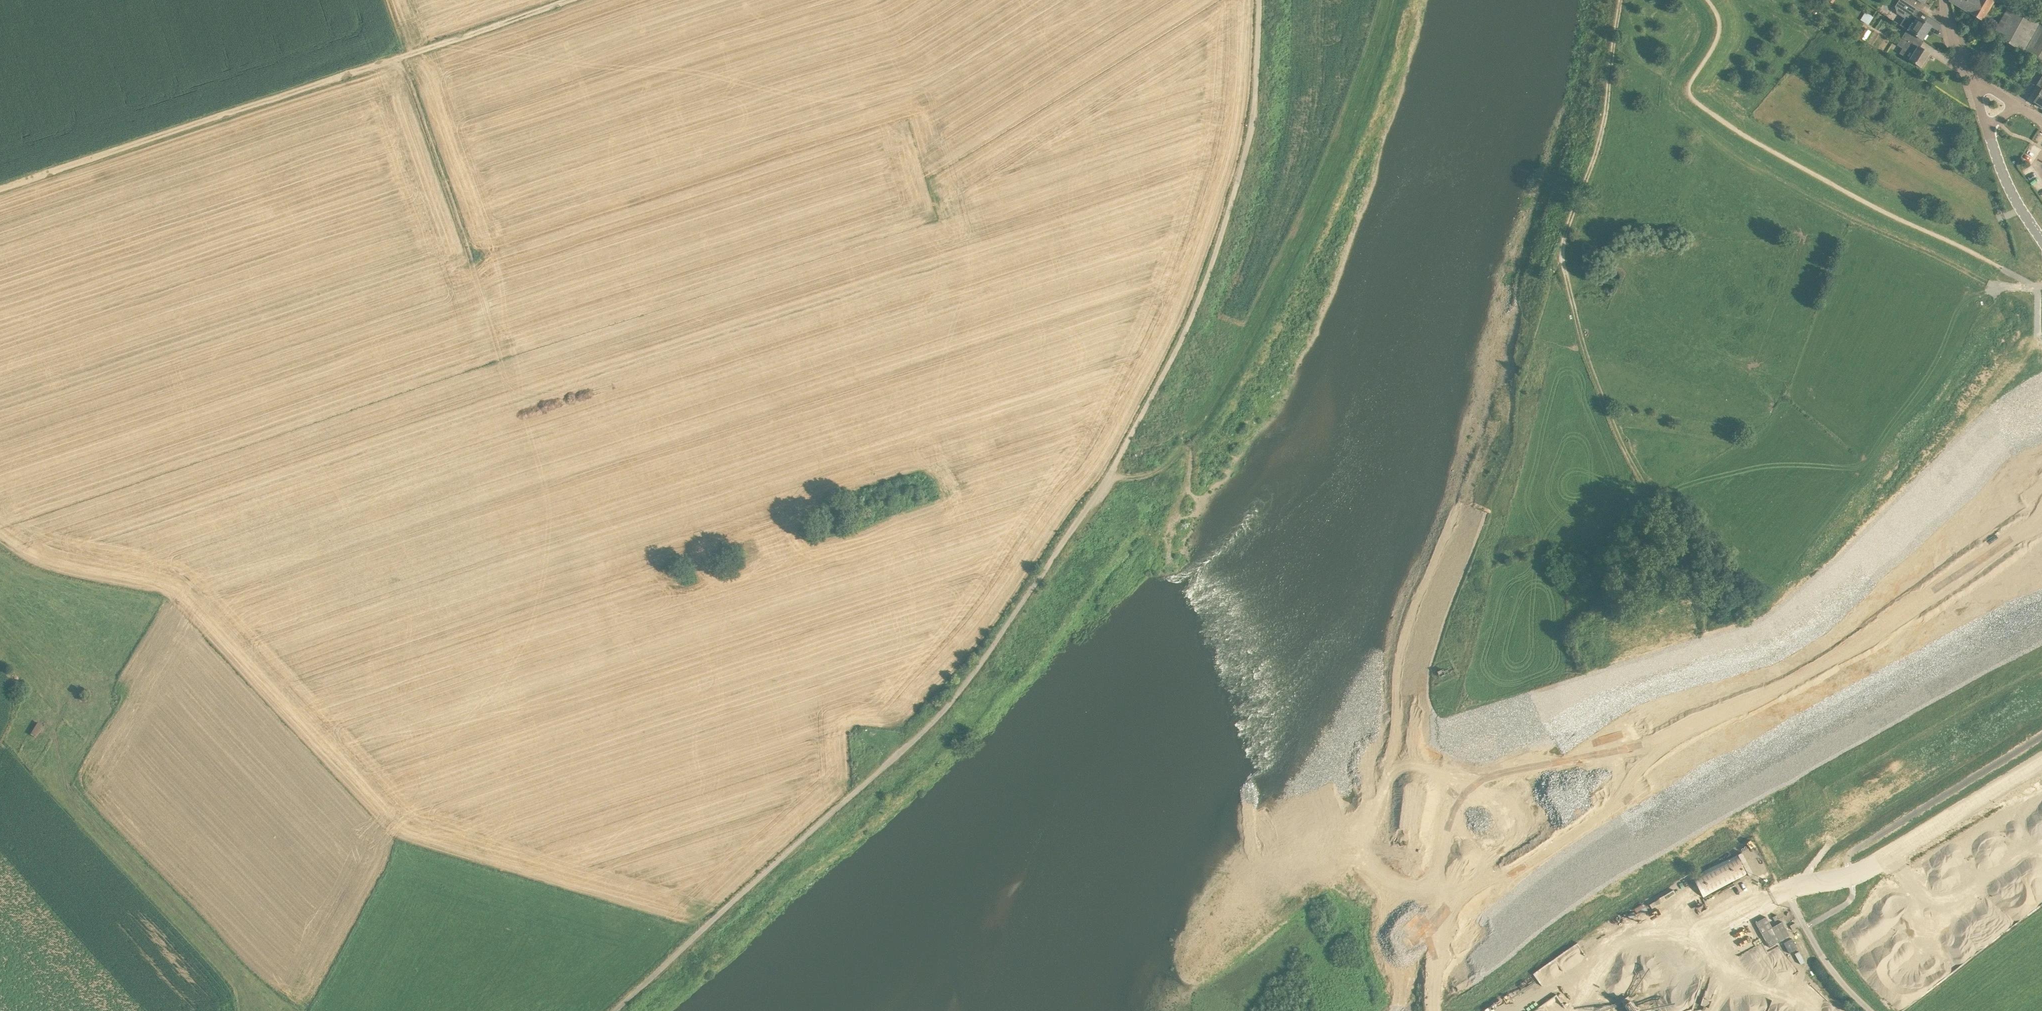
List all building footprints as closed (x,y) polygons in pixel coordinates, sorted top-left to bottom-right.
[(1919,11),(1902,0),(1900,0),(1895,7),(1901,11),(1899,14),(1908,20),(1903,28),(1906,30),(1908,32),(1922,40),(1930,27),(1917,18),(1917,19),(1915,17),(1919,11)] [(1919,11),(1924,4),(1921,3),(1923,0),(1902,0),(1919,11)] [(1966,0),(1949,0),(1949,1),(1961,8),(1966,0)] [(1961,8),(1982,21),(1993,1),(1994,1),(2007,8),(1998,25),(1992,22),(1986,31),(2022,52),(2041,19),(2015,2),(2011,0),(1966,0),(1961,8)] [(2022,52),(2041,63),(2041,19),(2022,52)] [(1899,54),(1909,60),(1921,68),(1929,54),(1917,47),(1922,40),(1908,32),(1904,39),(1902,37),(1897,45),(1902,49),(1899,54)] [(2041,89),(2034,102),(2041,108),(2041,89)] [(30,733),(36,736),(43,723),(37,720),(30,733)] [(1737,855),(1728,859),(1692,877),(1702,897),(1747,874),(1737,855)] [(1755,923),(1769,948),(1790,936),(1782,922),(1771,928),(1765,917),(1755,923)] [(1791,939),(1782,943),(1788,954),(1797,949),(1791,939)]
